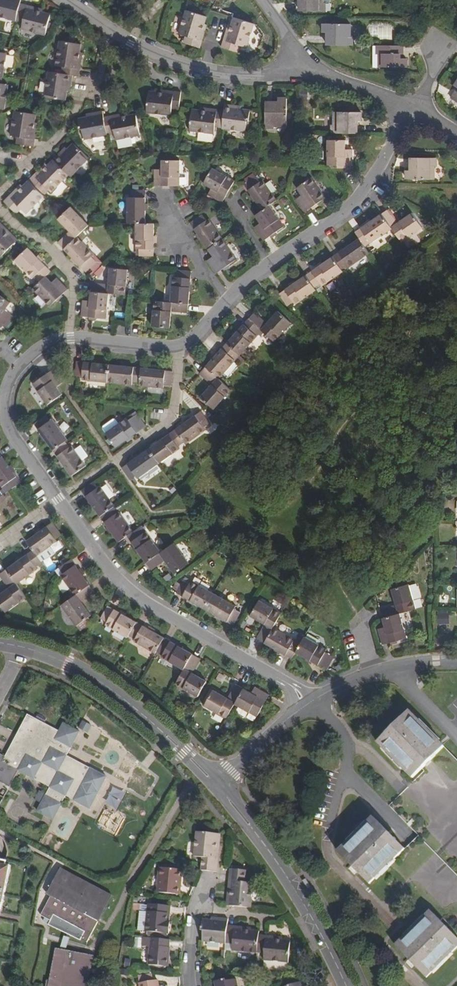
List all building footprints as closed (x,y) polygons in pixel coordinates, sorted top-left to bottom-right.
[(20,3),(21,0),(0,0),(0,18),(15,21),(15,20),(20,3)] [(303,3),(300,3),(300,11),(325,12),(325,3),(323,3),(323,0),(303,0),(303,3)] [(20,3),(15,20),(23,22),(21,28),(45,34),(51,13),(40,10),(27,7),(28,5),(27,5),(20,3)] [(206,17),(186,10),(178,34),(184,36),(182,43),(188,45),(198,49),(201,41),(198,40),(206,17)] [(245,48),(253,25),(232,18),(226,36),(224,41),(222,40),(220,47),(236,53),(238,46),(245,48)] [(329,46),(353,46),(353,38),(351,37),(351,25),(325,25),(325,33),(331,33),(332,37),(329,37),(329,46)] [(370,37),(392,37),(392,27),(370,27),(370,37)] [(63,67),(61,74),(72,76),(78,77),(79,70),(77,69),(79,59),(81,45),(60,41),(56,66),(63,67)] [(403,52),(403,47),(379,47),(379,56),(381,56),(381,68),(407,68),(407,60),(401,60),(401,56),(403,55),(403,52)] [(70,87),(72,76),(61,74),(48,72),(44,94),(55,96),(54,98),(66,100),(67,91),(68,86),(70,87)] [(149,91),(146,113),(171,116),(171,109),(178,110),(180,93),(173,92),(173,94),(163,93),(149,91)] [(288,94),(279,94),(279,100),(275,100),(275,97),(267,97),(267,124),(275,124),(275,122),(288,122),(288,94)] [(224,111),(222,128),(221,129),(245,132),(247,121),(249,121),(250,110),(242,109),(235,108),(235,106),(225,104),(224,111)] [(222,128),(224,111),(216,110),(216,112),(209,112),(191,109),(188,131),(213,134),(214,127),(222,128)] [(18,138),(17,144),(34,147),(35,139),(32,138),(33,134),(36,115),(14,111),(10,136),(18,138)] [(107,134),(104,117),(103,112),(97,113),(92,113),(92,115),(77,118),(79,129),(82,129),(84,140),(107,135),(107,134)] [(104,117),(107,134),(114,133),(115,140),(140,135),(136,113),(119,117),(112,118),(111,116),(104,117)] [(335,135),(359,135),(359,131),(359,126),(357,126),(357,122),(363,122),(363,113),(337,113),(337,126),(335,126),(335,135)] [(327,166),(352,166),(352,160),(352,150),(345,150),(345,141),(327,141),(327,166)] [(53,160),(68,175),(71,177),(87,160),(80,153),(81,151),(73,144),(66,150),(63,154),(61,152),(53,160)] [(407,180),(433,180),(434,168),(435,168),(435,159),(411,159),(411,164),(411,168),(413,168),(413,172),(407,172),(407,180)] [(34,175),(29,181),(41,193),(45,188),(50,193),(68,175),(53,160),(45,168),(36,177),(34,175)] [(164,186),(179,187),(179,160),(161,160),(161,170),(154,170),(154,186),(164,186)] [(208,196),(222,204),(226,197),(234,181),(212,168),(202,186),(210,190),(208,196)] [(262,210),(268,206),(277,200),(262,180),(260,181),(256,176),(244,185),(256,202),(262,210)] [(325,199),(310,177),(295,187),(301,195),(295,199),(305,213),(311,209),(325,199)] [(8,197),(4,201),(17,213),(22,208),(26,213),(44,195),(41,193),(29,181),(20,189),(12,197),(10,195),(8,197)] [(136,223),(145,223),(145,212),(145,191),(132,191),(132,197),(128,197),(128,223),(136,223)] [(64,249),(77,237),(89,225),(71,206),(57,220),(69,231),(58,243),(60,245),(64,249)] [(268,206),(262,210),(253,216),(259,224),(254,228),(263,241),(268,238),(283,227),(268,206)] [(381,214),(391,228),(401,243),(422,228),(412,213),(398,223),(389,209),(386,211),(381,214)] [(354,233),(359,239),(362,244),(368,240),(370,243),(391,228),(381,214),(361,228),(354,233)] [(208,250),(222,240),(208,219),(206,221),(202,215),(190,223),(199,237),(208,250)] [(145,223),(136,223),(136,249),(139,249),(139,256),(153,256),(154,239),(154,224),(145,223)] [(0,257),(16,242),(0,225),(0,256),(0,257)] [(77,237),(64,249),(78,263),(86,272),(96,262),(91,257),(94,255),(77,237)] [(341,252),(333,257),(341,269),(347,265),(349,267),(369,253),(362,244),(359,239),(341,252)] [(222,240),(208,250),(213,256),(206,261),(215,274),(224,268),(236,260),(222,240)] [(41,282),(46,276),(51,272),(41,261),(29,249),(16,261),(33,279),(36,277),(41,282)] [(306,276),(314,288),(320,284),(321,286),(343,271),(341,269),(333,257),(314,270),(306,276)] [(91,292),(109,294),(125,296),(128,270),(110,268),(108,285),(93,283),(92,287),(91,292)] [(169,301),(188,304),(190,284),(191,272),(176,270),(175,276),(172,276),(169,301)] [(46,276),(41,282),(34,289),(51,306),(61,296),(68,289),(64,285),(57,278),(53,283),(46,276)] [(314,288),(306,276),(284,291),(279,294),(287,306),(293,302),(295,305),(316,290),(314,288)] [(109,294),(91,292),(90,301),(83,300),(81,317),(88,317),(106,319),(109,294)] [(10,314),(5,311),(10,303),(0,296),(0,326),(2,327),(3,325),(10,314)] [(188,304),(169,301),(153,300),(150,325),(168,327),(169,320),(170,311),(187,313),(188,304)] [(254,313),(248,319),(259,329),(273,342),(291,322),(278,311),(266,324),(254,313)] [(13,316),(10,314),(3,325),(6,327),(13,316)] [(239,329),(227,343),(238,353),(240,355),(256,337),(254,335),(259,329),(248,319),(239,329)] [(217,354),(206,367),(218,378),(235,360),(233,358),(238,353),(227,343),(217,354)] [(108,382),(109,365),(88,362),(77,361),(75,376),(82,377),(82,379),(108,382)] [(109,365),(108,382),(132,385),(132,381),(139,382),(140,368),(130,367),(109,365)] [(218,378),(206,367),(202,370),(199,374),(211,384),(200,396),(214,409),(230,390),(218,378)] [(140,368),(139,382),(139,385),(162,388),(163,384),(170,385),(172,371),(160,370),(140,368)] [(48,404),(62,394),(56,386),(61,382),(52,370),(42,377),(33,384),(48,404)] [(174,430),(183,442),(185,445),(205,430),(204,427),(209,423),(200,411),(188,420),(174,430)] [(46,441),(53,451),(65,443),(67,441),(52,420),(50,421),(46,416),(34,424),(46,441)] [(106,433),(116,448),(138,432),(143,429),(134,417),(128,421),(126,419),(106,433)] [(183,442),(174,430),(162,438),(148,449),(159,463),(179,448),(177,446),(183,442)] [(69,448),(65,443),(53,451),(63,465),(71,477),(85,466),(71,447),(69,448)] [(159,463),(148,449),(138,456),(122,468),(130,480),(136,476),(138,478),(159,463)] [(0,456),(0,486),(1,488),(5,485),(9,490),(20,483),(17,478),(2,455),(0,456)] [(92,506),(100,517),(112,508),(114,507),(99,486),(96,488),(93,482),(81,491),(92,506)] [(115,514),(112,508),(100,517),(109,529),(118,542),(127,536),(133,532),(118,512),(115,514)] [(27,541),(33,550),(37,556),(58,541),(56,538),(61,534),(53,523),(46,528),(27,541)] [(144,561),(159,551),(145,532),(143,533),(139,528),(133,532),(127,536),(134,546),(144,561)] [(159,551),(144,561),(149,567),(151,570),(165,560),(174,574),(189,563),(172,541),(159,551)] [(6,570),(16,584),(38,569),(36,567),(42,563),(37,556),(33,550),(6,570)] [(74,596),(89,586),(84,579),(71,560),(58,568),(62,573),(60,576),(74,596)] [(6,570),(0,574),(0,576),(9,589),(0,595),(0,604),(5,612),(26,598),(16,584),(6,570)] [(195,603),(205,609),(213,594),(191,581),(189,584),(183,580),(176,593),(195,603)] [(382,618),(399,613),(415,608),(408,584),(390,589),(395,605),(380,610),(381,613),(382,618)] [(89,586),(74,596),(61,605),(75,625),(90,615),(80,602),(94,592),(89,586)] [(213,594),(205,609),(222,619),(233,626),(240,613),(234,609),(235,606),(213,594)] [(265,643),(273,628),(281,613),(259,600),(250,616),(265,624),(257,638),(261,641),(265,643)] [(128,634),(135,622),(123,615),(107,606),(101,618),(107,622),(106,625),(127,637),(128,634)] [(439,624),(450,624),(450,612),(438,613),(439,624)] [(399,613),(382,618),(385,627),(378,629),(383,645),(386,644),(407,638),(399,613)] [(135,622),(128,634),(135,638),(133,641),(154,653),(156,651),(163,638),(147,629),(135,622)] [(294,640),(273,628),(265,643),(282,653),(292,659),(295,653),(299,646),(293,642),(294,640)] [(299,646),(295,653),(309,660),(324,669),(331,656),(326,653),(327,650),(304,637),(299,646)] [(182,649),(163,638),(156,651),(162,654),(160,657),(183,670),(192,654),(182,649)] [(192,654),(183,670),(176,683),(198,695),(206,681),(191,672),(199,658),(192,654)] [(235,704),(244,689),(236,684),(228,699),(213,690),(204,706),(227,719),(235,704)] [(251,693),(244,689),(235,704),(257,716),(263,705),(269,695),(264,692),(255,687),(251,693)] [(427,764),(444,747),(409,711),(378,742),(413,778),(427,764)] [(105,775),(67,755),(80,731),(64,723),(59,731),(27,715),(6,754),(0,751),(0,780),(10,785),(19,769),(51,786),(39,810),(55,818),(67,794),(89,806),(105,775)] [(204,728),(213,734),(218,725),(209,720),(204,728)] [(369,883),(405,848),(376,819),(340,854),(352,865),(369,883)] [(201,870),(217,872),(217,868),(218,859),(215,858),(217,835),(196,833),(194,858),(202,859),(201,870)] [(12,871),(0,868),(0,920),(3,907),(4,907),(12,871)] [(229,906),(252,908),(255,883),(244,882),(245,871),(231,869),(230,882),(232,882),(229,906)] [(179,895),(180,883),(181,883),(182,871),(159,870),(157,894),(179,895)] [(43,916),(53,922),(51,926),(83,942),(83,941),(89,944),(114,899),(64,871),(51,895),(54,897),(43,916)] [(148,906),(146,934),(169,936),(170,924),(167,924),(168,916),(169,916),(170,908),(148,906)] [(456,947),(456,938),(431,911),(395,945),(412,962),(426,977),(456,947)] [(226,944),(227,925),(228,920),(216,919),(216,922),(202,920),(201,931),(204,931),(203,942),(226,945),(226,944)] [(260,952),(262,935),(261,935),(262,931),(237,929),(237,926),(227,925),(226,944),(236,945),(235,952),(260,955),(260,952)] [(267,935),(262,935),(260,952),(267,953),(267,960),(292,962),(294,941),(269,938),(269,935),(267,935)] [(168,941),(151,939),(149,966),(169,969),(170,949),(167,949),(168,941)] [(66,953),(70,943),(65,942),(61,951),(66,953)] [(93,966),(95,958),(69,952),(69,954),(66,953),(61,951),(58,950),(56,954),(54,960),(49,981),(47,981),(46,985),(89,985),(93,966)]
